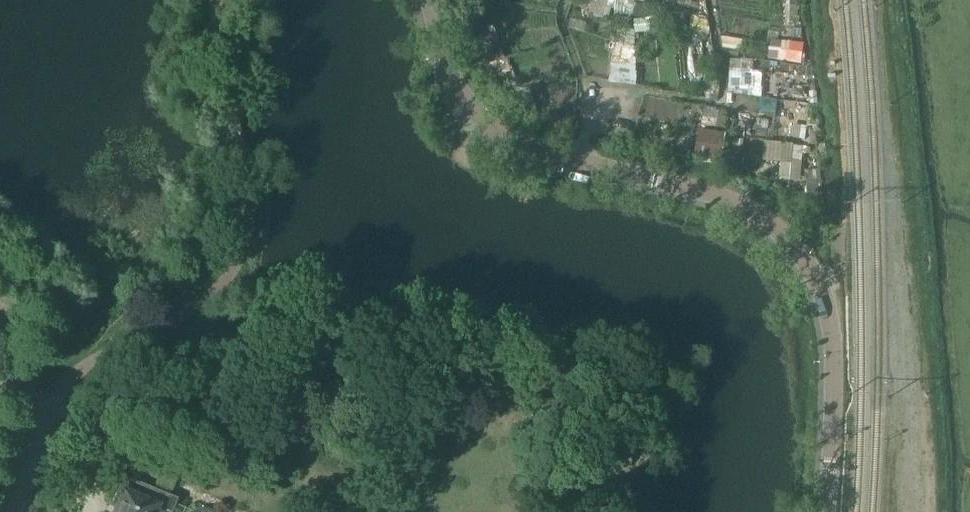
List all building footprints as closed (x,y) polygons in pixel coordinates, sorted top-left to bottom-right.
[(163,478),(158,489),(174,496),(178,485),(163,478)] [(157,507),(169,511),(170,511),(175,501),(135,484),(130,496),(125,494),(126,492),(125,492),(124,494),(118,492),(112,505),(118,508),(116,511),(155,511),(157,507)]
